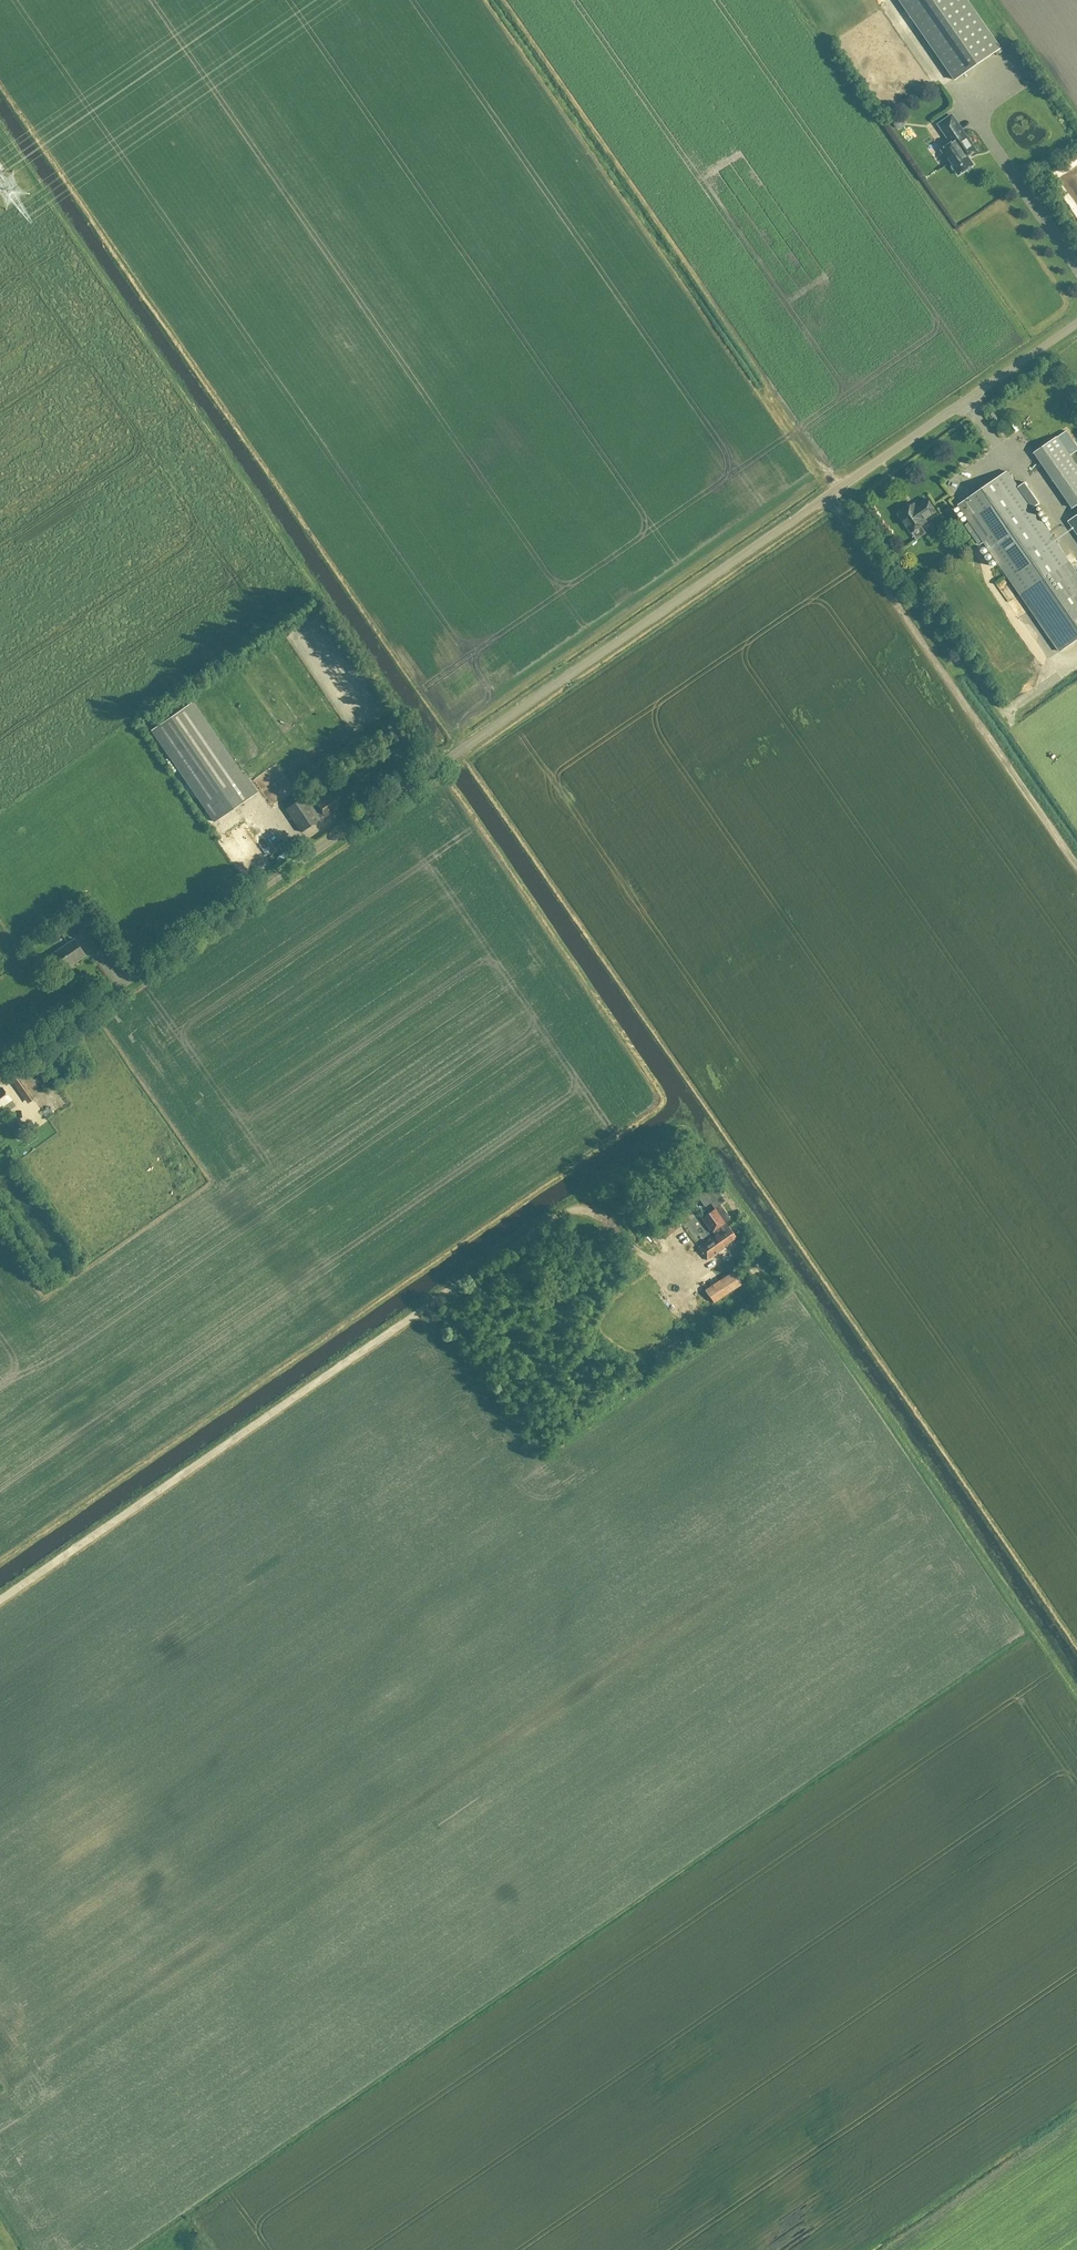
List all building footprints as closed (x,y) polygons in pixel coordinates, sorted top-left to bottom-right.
[(954,79),(955,81),(1001,49),(966,0),(899,0),(954,79)] [(951,166),(951,168),(953,171),(956,172),(958,175),(965,170),(967,171),(970,169),(971,166),(973,165),(967,158),(971,155),(970,154),(976,150),(965,134),(964,135),(951,116),(938,125),(948,140),(949,139),(951,143),(941,151),(951,166)] [(1069,456),(1076,451),(1076,448),(1066,432),(1057,438),(1069,456)] [(1055,439),(1033,454),(1071,510),(1076,506),(1076,470),(1055,439)] [(956,507),(968,523),(963,526),(969,535),(973,531),(1057,654),(1076,640),(1076,578),(1005,473),(956,507)] [(816,489),(821,496),(835,486),(829,479),(816,489)] [(925,500),(914,507),(912,505),(897,515),(909,533),(924,523),(923,520),(934,512),(925,500)] [(1068,522),(1076,535),(1076,516),(1068,522)] [(761,539),(775,531),(771,523),(756,531),(761,539)] [(151,726),(214,822),(253,796),(190,700),(151,726)] [(301,833),(337,807),(348,799),(339,787),(328,796),(326,793),(309,805),(304,797),(285,809),(301,833)] [(86,920),(75,927),(90,950),(101,943),(86,920)] [(74,939),(52,954),(62,970),(84,955),(74,939)] [(12,1075),(27,1098),(34,1093),(20,1070),(12,1075)] [(10,1100),(2,1088),(0,1090),(0,1107),(10,1100)] [(37,1099),(42,1106),(49,1102),(44,1094),(37,1099)] [(597,1207),(608,1203),(606,1198),(595,1202),(597,1207)] [(702,1218),(715,1236),(727,1227),(725,1223),(730,1220),(722,1208),(716,1212),(714,1209),(702,1218)] [(680,1226),(674,1218),(659,1229),(665,1238),(680,1226)] [(727,1227),(715,1236),(699,1247),(707,1259),(736,1239),(727,1227)] [(645,1266),(631,1280),(638,1287),(652,1273),(645,1266)] [(680,1271),(685,1277),(692,1272),(687,1266),(680,1271)] [(734,1271),(705,1290),(714,1303),(742,1284),(734,1271)] [(635,1297),(628,1304),(633,1310),(641,1304),(635,1297)]
